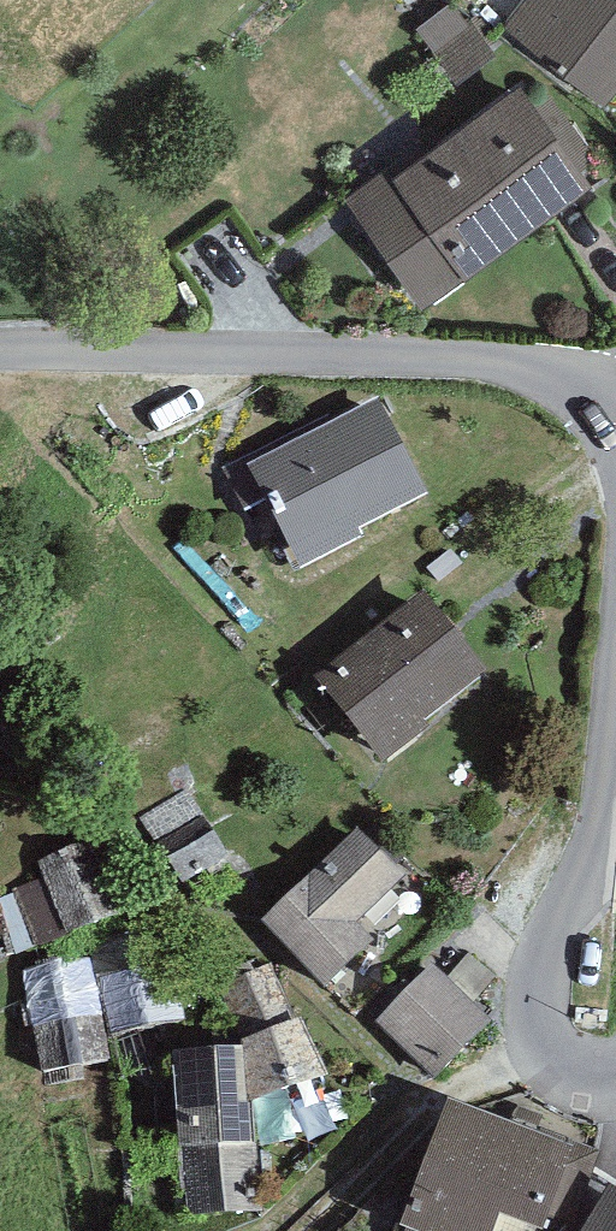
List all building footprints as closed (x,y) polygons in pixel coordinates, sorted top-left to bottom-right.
[(502,44),(468,0),(453,0),(427,20),(466,72),(502,44)] [(510,40),(615,110),(615,0),(537,0),(510,40)] [(536,81),(361,199),(436,309),(611,192),(536,81)] [(397,410),(274,477),(331,579),(453,512),(397,410)] [(442,594),(326,695),(397,775),(513,673),(442,594)] [(204,816),(161,841),(183,879),(226,854),(204,816)] [(359,817),(254,916),(327,994),(394,930),(372,907),(410,871),(359,817)] [(89,844),(44,863),(68,922),(114,903),(89,844)] [(163,925),(85,943),(89,957),(105,1030),(183,1013),(163,925)] [(442,954),(375,1012),(432,1077),(498,1018),(442,954)] [(105,1030),(89,957),(24,969),(43,1069),(109,1059),(105,1030)] [(269,967),(220,987),(239,1032),(288,1012),(269,967)] [(241,1046),(180,1053),(192,1204),(258,1203),(246,1093),(319,1068),(298,1023),(241,1046)] [(453,1095),(401,1221),(428,1230),(495,1230),(504,1208),(561,1224),(603,1149),(453,1095)] [(602,1184),(579,1230),(615,1230),(615,1191),(602,1184)]
